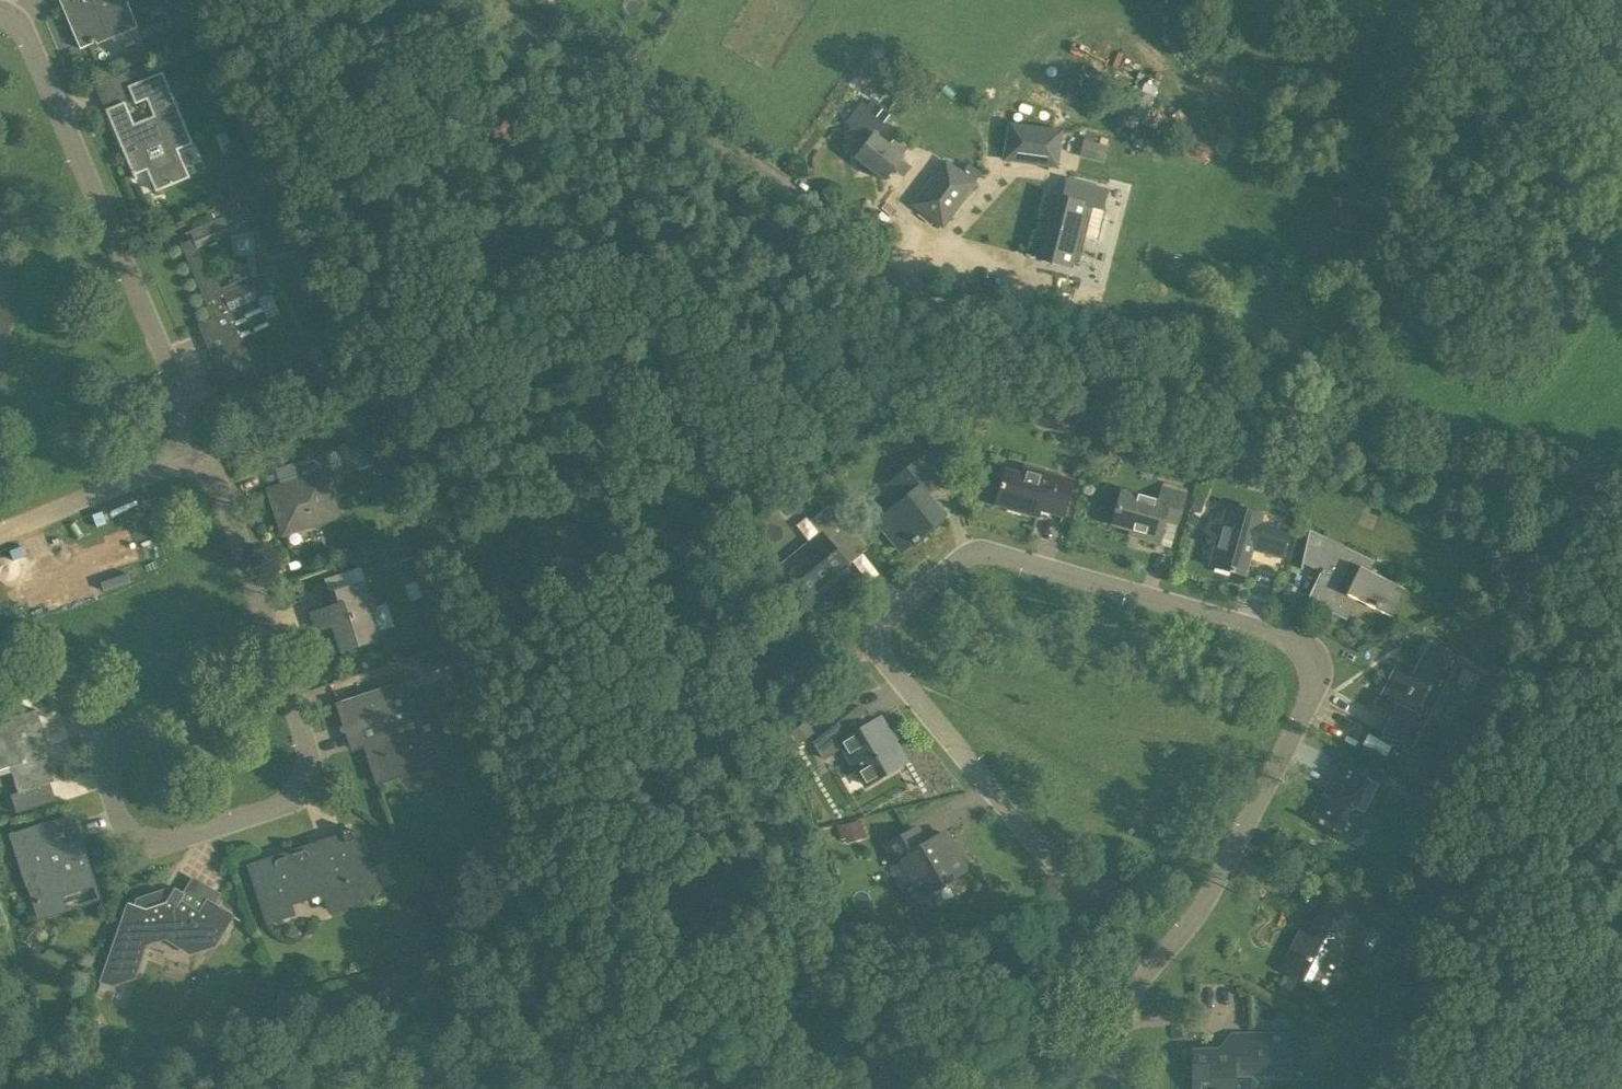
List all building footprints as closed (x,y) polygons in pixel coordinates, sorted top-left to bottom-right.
[(80,49),(96,43),(95,41),(118,31),(119,33),(120,32),(115,20),(132,13),(126,0),(59,0),(80,49)] [(177,38),(190,33),(185,21),(172,27),(177,38)] [(135,127),(124,102),(106,110),(135,180),(137,179),(135,175),(151,168),(160,189),(182,180),(170,151),(191,142),(161,72),(146,78),(141,66),(123,74),(135,104),(146,99),(154,118),(135,127)] [(855,158),(860,161),(884,180),(892,169),(902,177),(911,166),(901,158),(902,156),(902,155),(912,141),(899,131),(889,145),(875,134),(890,114),(875,103),(869,110),(864,106),(850,124),(855,128),(852,133),(866,143),(855,158)] [(1062,132),(1010,125),(1006,158),(1058,165),(1062,132)] [(945,162),(925,189),(914,204),(942,225),(973,183),(959,172),(945,162)] [(1042,261),(1073,269),(1089,207),(1102,210),(1106,193),(1075,185),(1071,200),(1059,197),(1042,261)] [(212,319),(198,325),(217,371),(222,369),(232,394),(261,381),(244,343),(272,331),(258,298),(270,293),(270,294),(277,292),(270,275),(263,275),(263,277),(257,278),(253,255),(256,254),(253,232),(250,232),(250,231),(238,233),(234,225),(247,220),(242,208),(185,232),(186,234),(189,232),(192,239),(180,244),(212,319)] [(1063,415),(1058,432),(1072,436),(1077,420),(1063,415)] [(1163,446),(1160,458),(1173,462),(1176,449),(1163,446)] [(297,481),(269,490),(283,534),(337,516),(326,479),(334,477),(326,454),(292,466),(297,481)] [(918,540),(916,537),(942,516),(943,516),(944,515),(926,493),(945,477),(926,454),(896,479),(909,495),(877,521),(900,550),(912,541),(914,543),(918,540)] [(1022,474),(1006,470),(996,504),(1037,516),(1039,509),(1062,515),(1072,481),(1024,467),(1022,474)] [(1158,501),(1121,490),(1112,524),(1142,533),(1141,538),(1157,542),(1163,521),(1176,524),(1185,492),(1162,486),(1158,501)] [(1196,497),(1192,511),(1200,513),(1204,499),(1196,497)] [(836,551),(855,535),(831,505),(819,515),(828,525),(779,565),(804,594),(818,583),(822,587),(848,565),(836,551)] [(1247,556),(1249,548),(1280,557),(1287,532),(1259,524),(1261,515),(1229,506),(1220,539),(1217,539),(1210,565),(1244,575),(1249,557),(1247,556)] [(1373,560),(1308,529),(1300,568),(1302,569),(1302,568),(1303,563),(1320,572),(1306,601),(1345,620),(1357,597),(1390,613),(1402,589),(1367,572),(1373,560)] [(408,543),(394,548),(398,558),(412,553),(408,543)] [(347,584),(365,578),(361,566),(342,572),(347,584)] [(328,592),(332,605),(309,613),(315,632),(331,626),(340,653),(382,639),(371,608),(375,606),(366,579),(328,592)] [(1500,612),(1510,625),(1521,616),(1510,604),(1500,612)] [(1430,644),(1414,675),(1399,667),(1383,696),(1401,705),(1385,734),(1409,747),(1457,656),(1428,641),(1427,643),(1430,644)] [(1502,653),(1496,665),(1503,668),(1512,673),(1518,661),(1509,656),(1502,653)] [(438,667),(434,654),(421,658),(425,671),(438,667)] [(402,683),(338,704),(345,724),(349,722),(355,740),(350,741),(353,749),(365,745),(377,782),(400,775),(444,760),(427,709),(412,714),(398,718),(395,706),(408,702),(402,683)] [(45,735),(37,709),(8,719),(6,719),(0,721),(0,769),(9,766),(18,793),(11,795),(16,812),(55,800),(49,783),(54,781),(39,737),(45,735)] [(865,764),(874,781),(905,763),(878,717),(849,735),(841,720),(813,743),(822,758),(843,746),(857,769),(865,764)] [(787,736),(795,746),(814,732),(805,721),(786,735),(787,736)] [(1312,818),(1353,839),(1382,783),(1341,761),(1312,818)] [(1436,779),(1448,785),(1452,777),(1452,776),(1441,770),(1436,779)] [(1417,787),(1408,805),(1432,817),(1441,799),(1417,787)] [(60,895),(94,883),(72,818),(49,826),(47,820),(7,833),(25,887),(30,885),(41,916),(64,909),(60,895)] [(863,834),(859,819),(841,824),(844,839),(863,834)] [(357,832),(351,834),(350,828),(341,831),(342,834),(318,842),(321,851),(309,855),(308,853),(308,852),(307,851),(306,851),(305,850),(303,850),(302,850),(277,859),(276,860),(275,860),(275,861),(275,862),(275,863),(275,864),(275,866),(270,868),(268,860),(249,866),(267,922),(292,913),(287,897),(322,886),(330,911),(369,898),(367,893),(380,889),(374,871),(370,872),(357,832)] [(943,832),(918,847),(908,831),(884,846),(894,863),(900,859),(913,882),(921,877),(929,891),(967,869),(958,853),(955,854),(943,832)] [(199,911),(181,899),(185,893),(174,887),(167,899),(157,892),(146,896),(143,906),(126,900),(99,980),(111,984),(117,968),(134,973),(145,938),(150,939),(165,934),(191,950),(211,943),(230,914),(206,899),(199,911)] [(1324,990),(1360,921),(1325,902),(1319,914),(1325,917),(1313,940),(1299,933),(1281,967),(1324,990)] [(1411,951),(1400,945),(1395,954),(1406,960),(1411,951)] [(1241,1049),(1193,1050),(1193,1088),(1234,1088),(1234,1072),(1271,1072),(1271,1073),(1291,1073),(1290,1036),(1241,1036),(1241,1049)]
